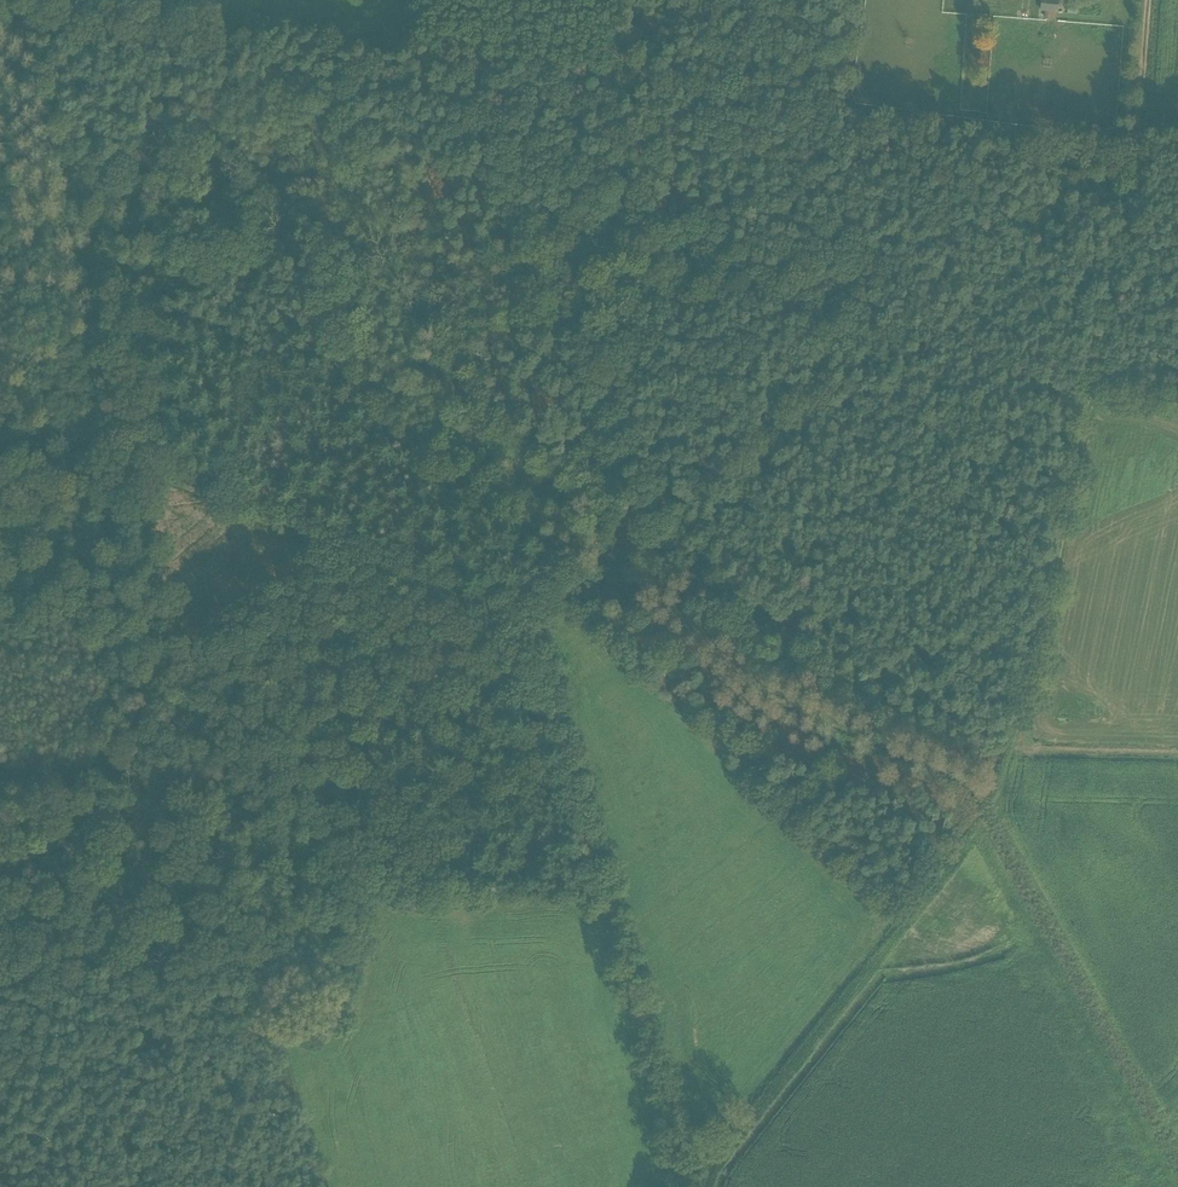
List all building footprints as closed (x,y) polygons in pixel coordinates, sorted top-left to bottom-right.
[(1049,16),(1050,2),(1032,1),(1032,15),(1049,16)]
